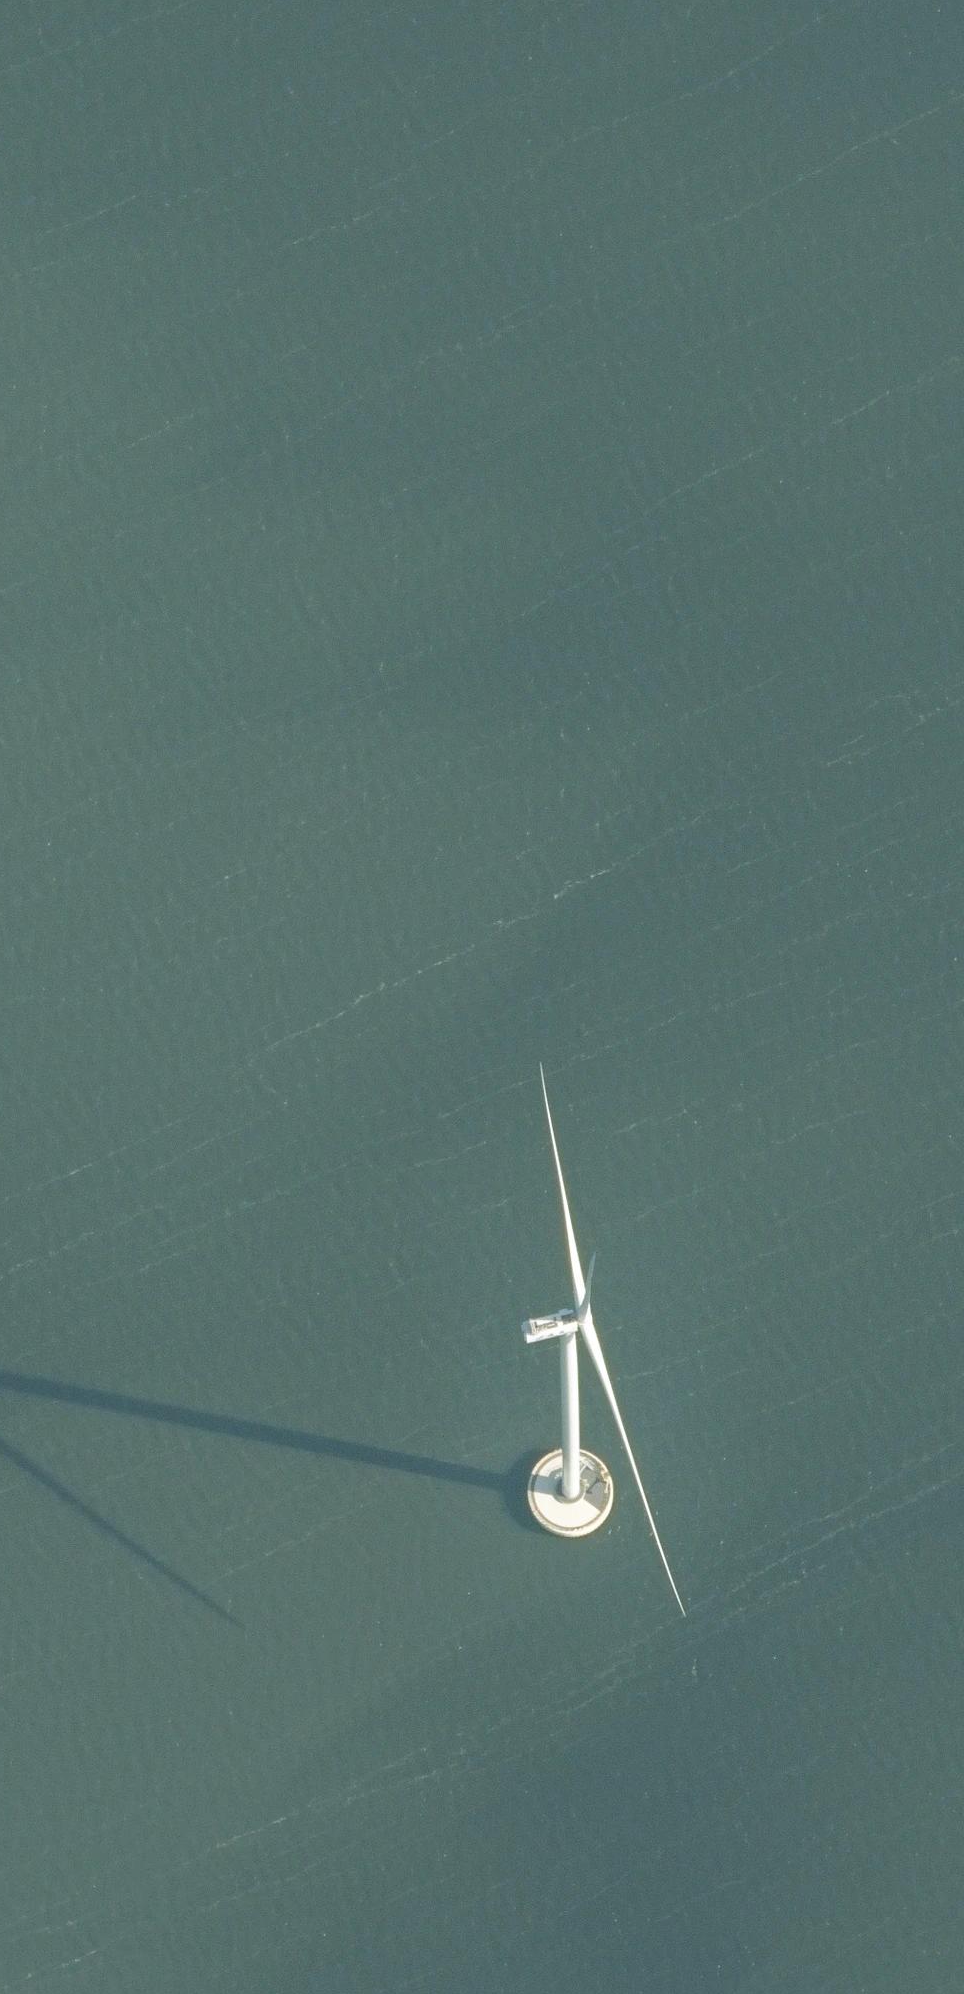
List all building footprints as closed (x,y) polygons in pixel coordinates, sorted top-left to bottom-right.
[(574,1494),(574,1493),(574,1491),(573,1490),(572,1488),(571,1487),(570,1486),(569,1485),(567,1484),(566,1484),(564,1484),(563,1484),(561,1485),(560,1486),(559,1487),(558,1488),(557,1490),(557,1491),(557,1493),(557,1494),(557,1496),(558,1497),(559,1498),(560,1500),(561,1500),(563,1501),(564,1501),(566,1501),(567,1501),(569,1500),(570,1500),(571,1498),(572,1497),(573,1496),(574,1494)]
